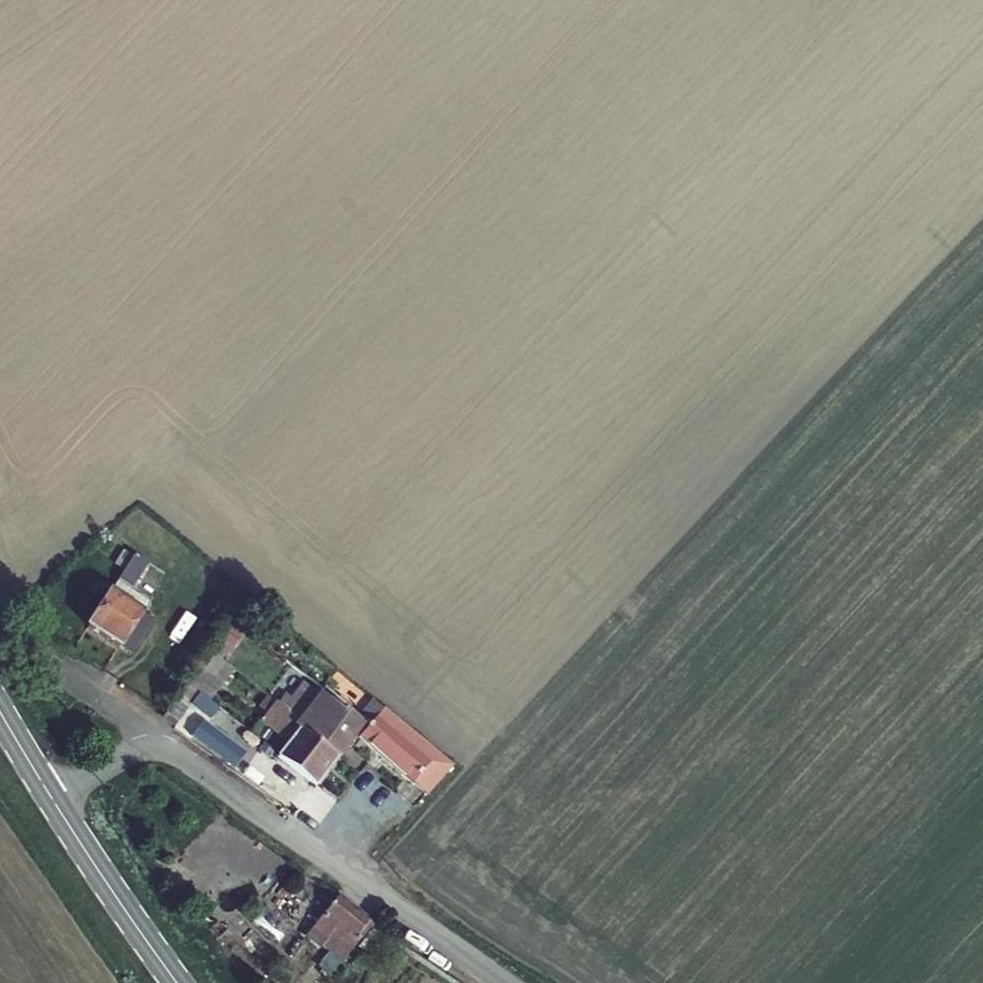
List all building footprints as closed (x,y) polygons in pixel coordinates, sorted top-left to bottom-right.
[(77,634),(111,657),(144,609),(126,594),(141,571),(128,561),(77,634)] [(224,622),(204,651),(220,664),(239,634),(224,622)] [(195,701),(220,664),(204,651),(178,689),(195,701)] [(318,700),(295,731),(333,760),(350,736),(357,726),(335,708),(332,711),(318,700)] [(333,760),(295,731),(283,716),(270,706),(263,716),(273,724),(268,731),(286,745),(276,761),(312,788),(333,760)] [(424,798),(452,768),(377,709),(370,719),(428,763),(411,787),(421,796),(424,798)] [(192,733),(235,767),(248,750),(205,716),(192,733)] [(368,724),(357,742),(411,787),(428,763),(370,719),(368,724)] [(312,788),(276,761),(272,765),(309,793),(312,788)] [(351,953),(370,931),(363,924),(375,910),(345,889),(321,918),(334,931),(330,935),(351,953)]
